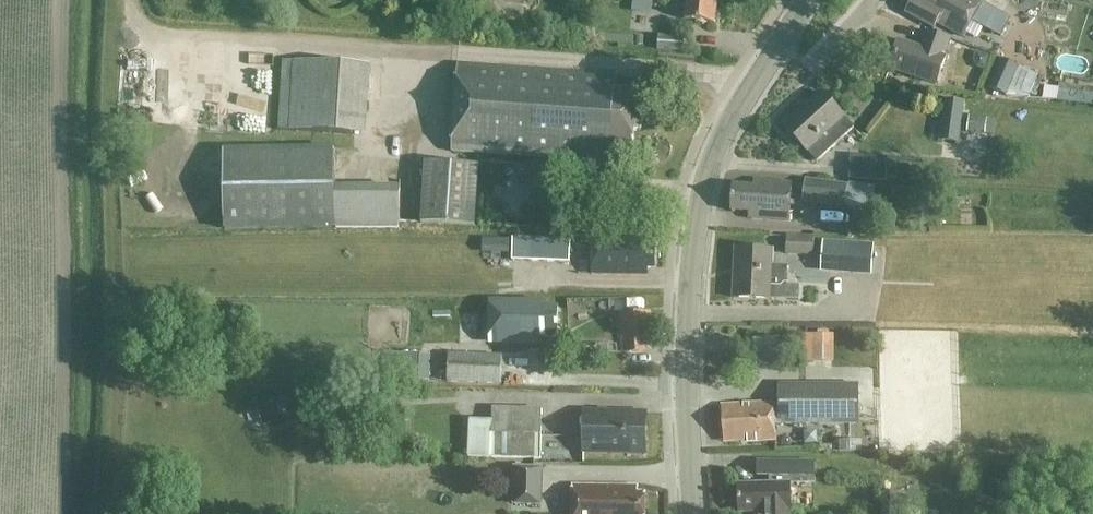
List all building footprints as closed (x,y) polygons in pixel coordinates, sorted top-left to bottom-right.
[(685,19),(714,24),(718,0),(687,0),(685,19)] [(977,0),(918,0),(911,14),(935,27),(937,23),(963,37),(971,21),(985,29),(995,11),(981,3),(982,3),(977,0)] [(890,68),(936,84),(946,57),(945,57),(951,39),(927,31),(921,49),(899,41),(890,68)] [(658,50),(684,51),(685,36),(659,35),(658,50)] [(1019,67),(1000,58),(987,87),(1006,95),(1019,67)] [(278,129),(367,135),(371,65),(283,60),(278,129)] [(617,75),(457,64),(452,152),(572,160),(571,167),(565,167),(564,182),(576,183),(577,161),(589,161),(588,168),(610,170),(611,149),(633,151),(634,132),(641,132),(642,112),(636,111),(637,92),(615,91),(617,75)] [(1039,75),(1021,67),(1009,94),(1027,102),(1039,75)] [(854,128),(821,92),(785,126),(817,162),(854,128)] [(1078,92),(1077,103),(1092,105),(1092,95),(1078,92)] [(965,102),(945,99),(939,139),(959,142),(965,102)] [(967,133),(986,135),(988,118),(969,116),(967,133)] [(986,135),(993,136),(995,119),(988,118),(986,135)] [(399,184),(335,186),(334,146),(224,148),(226,233),(400,228),(399,184)] [(852,179),(885,182),(887,159),(854,156),(852,179)] [(480,165),(425,161),(421,222),(475,226),(480,165)] [(564,164),(532,163),(531,186),(563,187),(564,164)] [(847,207),(850,184),(805,179),(803,202),(847,207)] [(751,219),(788,221),(789,208),(790,188),(791,184),(748,181),(748,186),(732,185),(731,211),(752,212),(751,219)] [(850,184),(847,207),(872,210),(874,186),(850,184)] [(829,257),(830,241),(830,237),(787,235),(786,255),(829,257)] [(647,269),(654,269),(655,238),(592,237),(592,274),(647,275),(647,269)] [(506,252),(506,238),(487,238),(487,252),(506,252)] [(529,261),(569,263),(570,240),(529,239),(529,261)] [(874,244),(840,242),(838,274),(872,276),(874,244)] [(773,250),(736,248),(734,298),(787,300),(789,266),(772,265),(773,250)] [(481,304),(481,348),(520,348),(520,342),(539,342),(539,311),(520,311),(520,304),(481,304)] [(620,314),(622,352),(645,351),(644,343),(652,342),(650,312),(620,314)] [(206,330),(206,345),(224,345),(224,330),(206,330)] [(834,362),(834,334),(829,334),(817,334),(813,334),(813,362),(834,362)] [(424,382),(425,353),(402,353),(401,381),(424,382)] [(449,382),(501,384),(502,356),(450,353),(449,382)] [(228,374),(240,374),(240,358),(228,358),(228,374)] [(778,425),(859,425),(859,384),(779,384),(778,425)] [(288,395),(256,404),(263,427),(294,418),(288,395)] [(777,440),(774,402),(722,405),(724,436),(732,436),(733,441),(743,441),(743,442),(777,440)] [(492,419),(492,458),(540,459),(541,408),(492,407),(492,419)] [(647,412),(584,411),(584,453),(611,453),(611,454),(646,454),(647,412)] [(492,458),(492,419),(468,419),(468,458),(492,458)] [(758,461),(757,475),(769,475),(769,484),(738,485),(739,513),(757,512),(757,513),(791,513),(790,484),(815,483),(814,462),(758,461)] [(513,504),(542,505),(543,467),(514,467),(513,504)] [(645,495),(637,494),(637,486),(570,485),(570,513),(645,513),(645,495)] [(899,492),(884,492),(883,513),(898,513),(899,492)]
